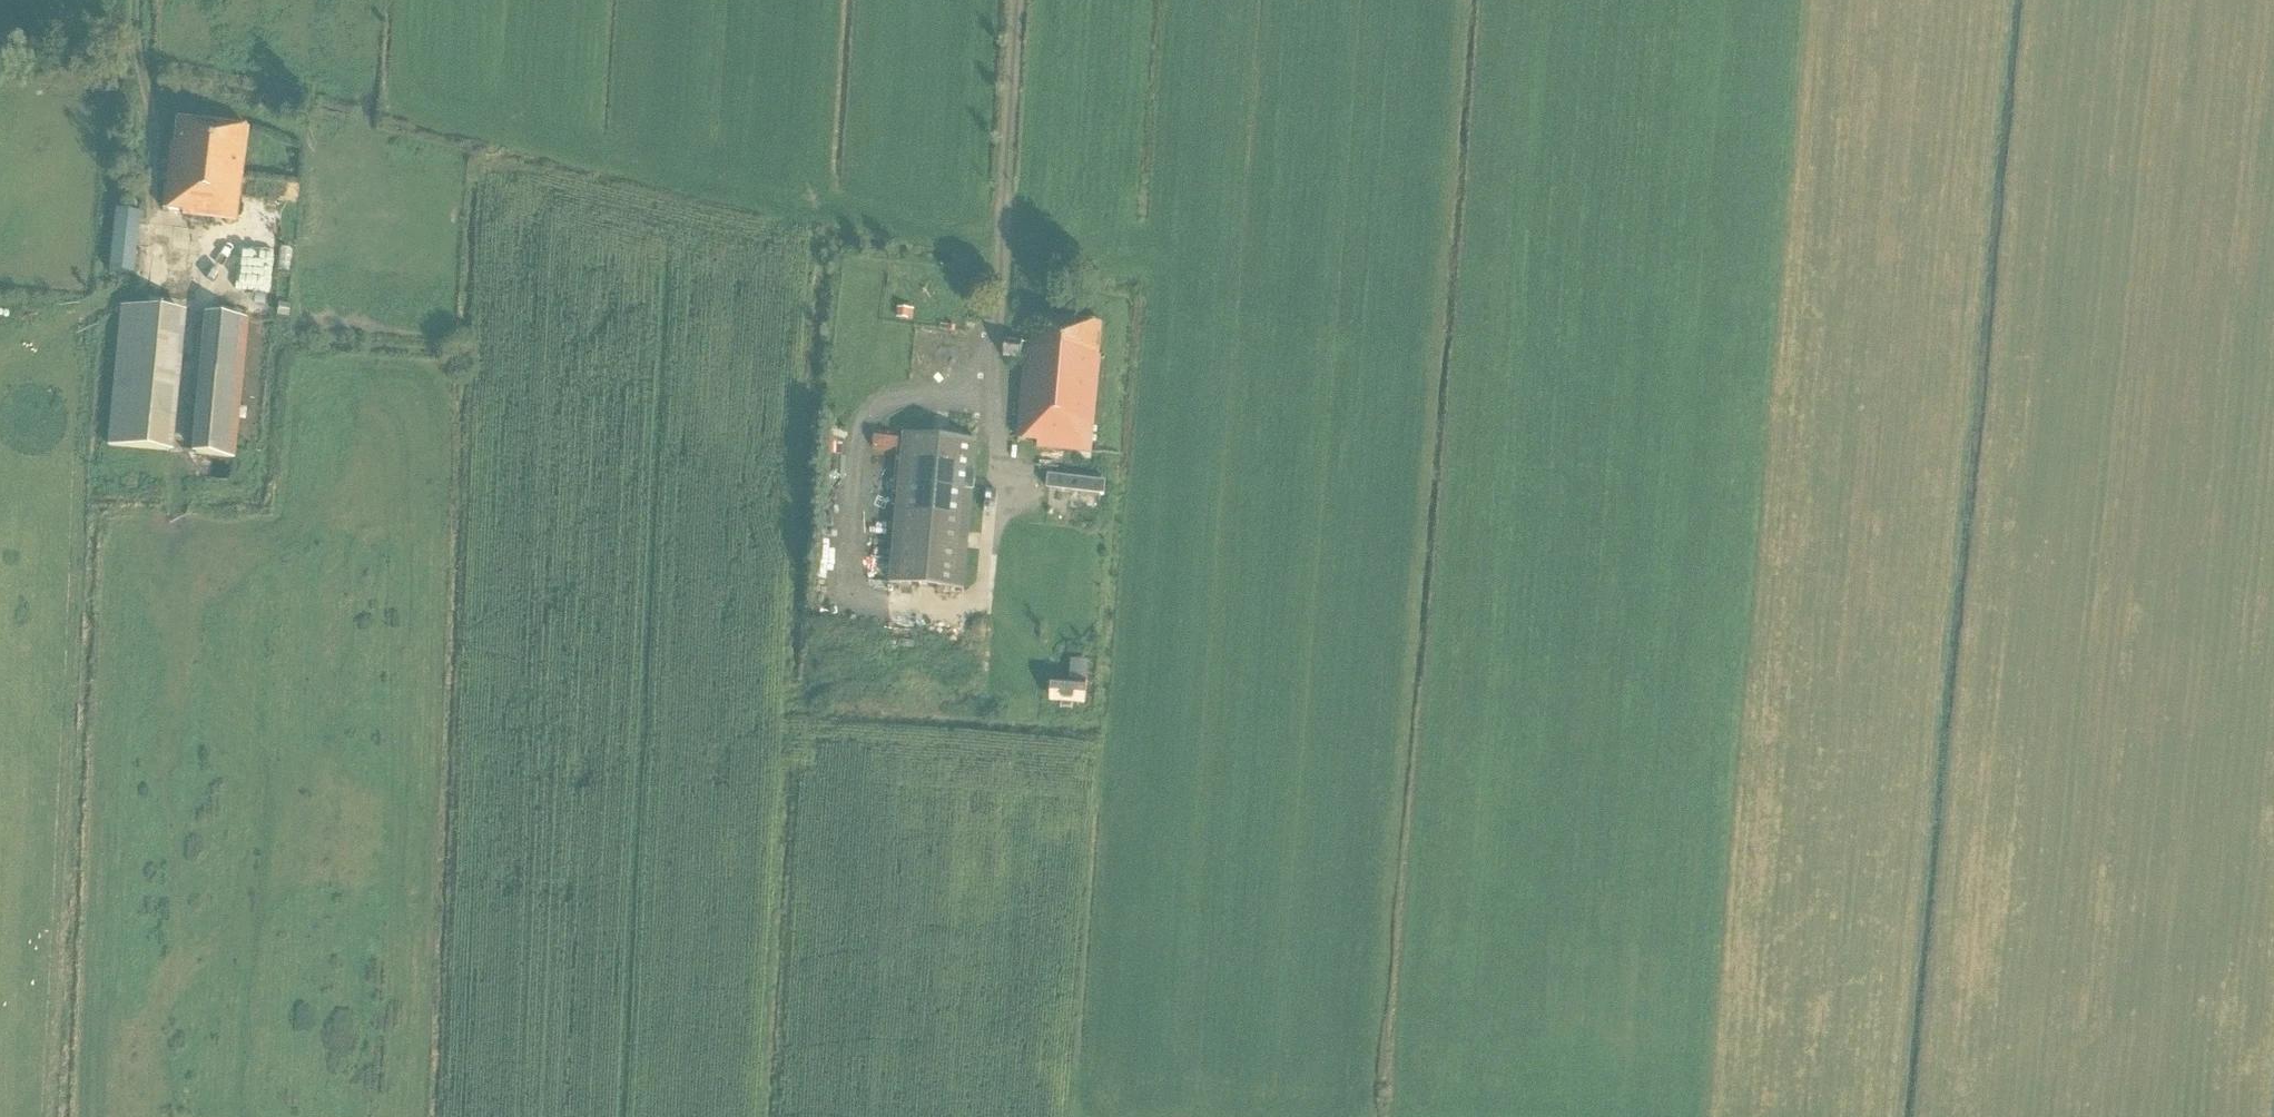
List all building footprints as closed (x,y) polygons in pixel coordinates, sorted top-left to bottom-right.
[(173,143),(170,143),(162,209),(182,212),(182,214),(236,221),(247,127),(176,119),(173,143)] [(133,266),(135,216),(111,215),(109,265),(133,266)] [(225,272),(224,306),(270,308),(271,274),(225,272)] [(168,451),(181,312),(121,306),(108,446),(168,451)] [(246,318),(208,314),(195,453),(233,457),(246,318)] [(1027,343),(1005,341),(1003,357),(1025,359),(1017,441),(1037,443),(1037,448),(1092,453),(1101,355),(1100,355),(1102,325),(1029,319),(1027,343)] [(963,591),(977,440),(904,433),(890,584),(963,591)] [(1100,495),(1101,482),(1049,476),(1048,489),(1100,495)] [(1065,700),(1079,701),(1080,690),(1094,691),(1095,668),(1067,667),(1065,700)]
